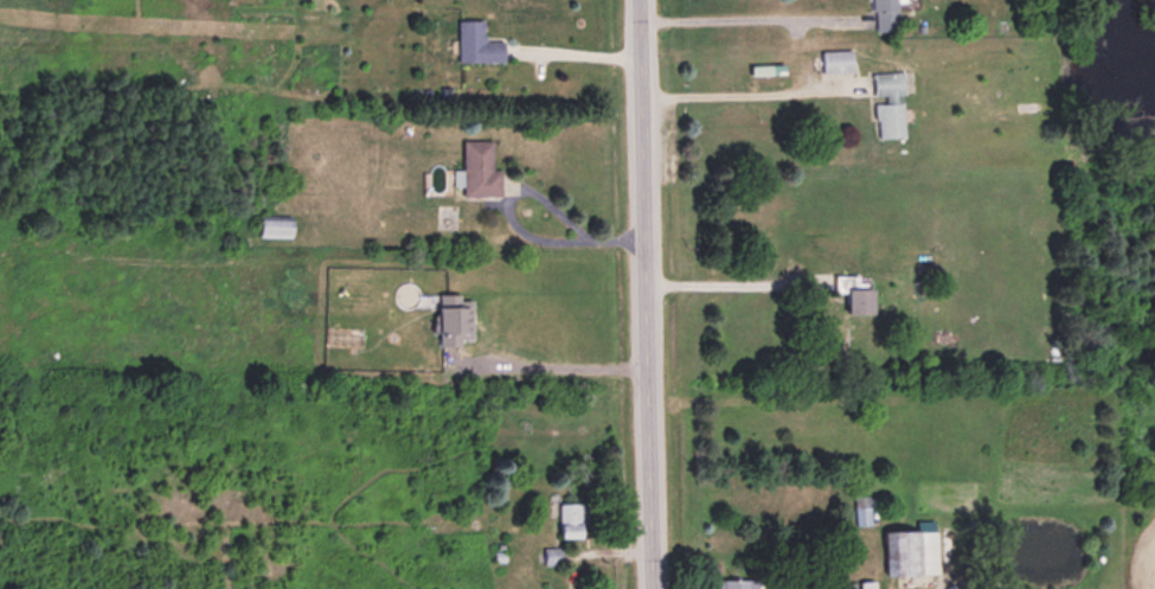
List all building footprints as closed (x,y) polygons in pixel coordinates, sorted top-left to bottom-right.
[(899,0),(875,0),(875,30),(899,30),(899,0)] [(460,60),(507,60),(507,40),(487,40),(487,20),(460,20),(460,60)] [(854,70),(854,49),(823,49),(823,70),(854,70)] [(907,135),(904,71),(874,72),(875,97),(877,97),(878,136),(907,135)] [(502,168),(494,168),(494,138),(464,139),(465,168),(455,168),(455,185),(464,185),(464,195),(502,194),(502,168)] [(296,215),(262,215),(262,235),(296,235),(296,215)] [(876,272),(837,272),(837,291),(851,291),(851,311),(876,311),(876,272)] [(441,342),(474,342),(474,293),(441,293),(441,342)] [(857,495),(857,522),(871,522),(871,495),(857,495)] [(560,501),(561,536),(589,536),(589,501),(560,501)] [(941,527),(889,527),(889,572),(941,572),(941,527)] [(719,577),(719,588),(763,588),(763,577),(719,577)]
